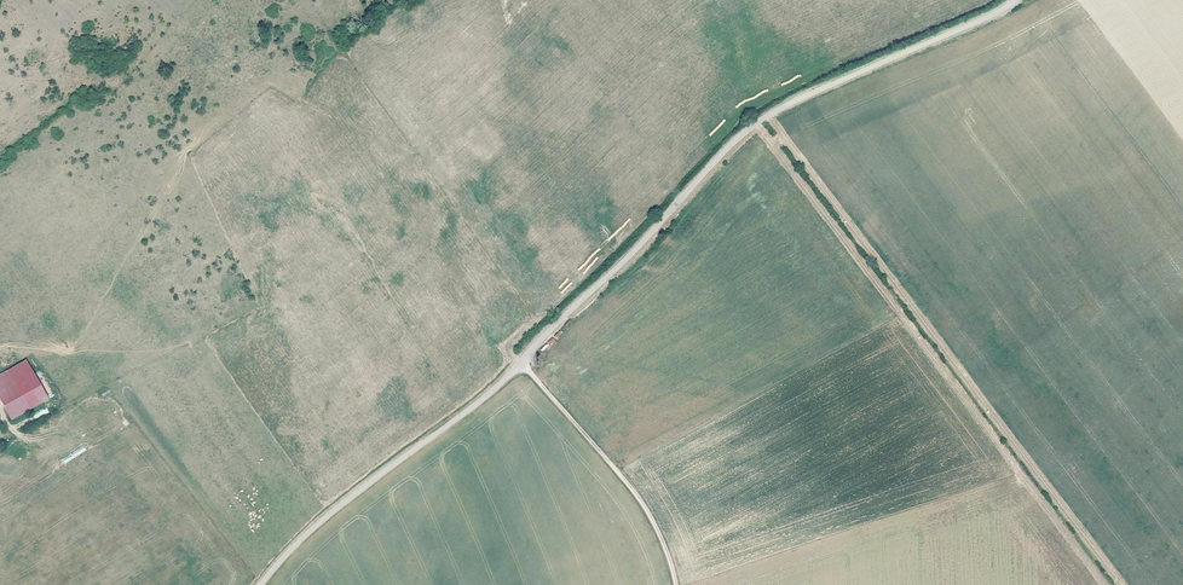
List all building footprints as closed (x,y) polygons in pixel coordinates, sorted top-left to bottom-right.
[(557,339),(563,333),(561,330),(554,336),(557,339)] [(551,346),(556,341),(552,337),(547,342),(551,346)] [(0,372),(0,396),(12,416),(30,405),(7,367),(0,372)]
